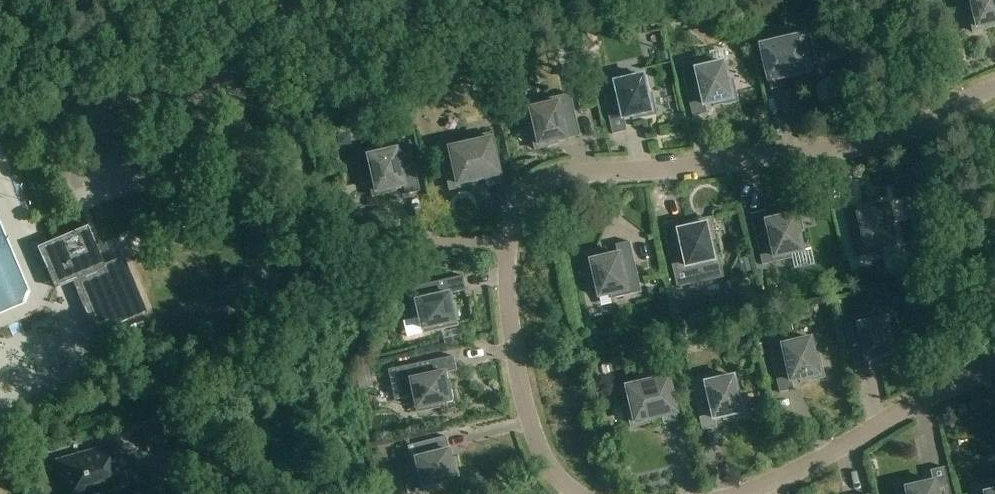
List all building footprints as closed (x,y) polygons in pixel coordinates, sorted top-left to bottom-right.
[(972,10),(968,11),(973,32),(994,27),(994,0),(970,0),(972,10)] [(790,37),(789,32),(759,39),(771,89),(785,86),(783,77),(791,75),(792,79),(816,74),(811,53),(806,54),(802,34),(790,37)] [(712,64),(711,59),(681,66),(692,116),(707,113),(705,104),(712,102),(713,106),(737,101),(733,80),(728,81),(723,61),(712,64)] [(631,77),(630,72),(600,79),(612,135),(627,132),(624,117),(631,115),(632,120),(656,114),(651,93),(647,94),(642,74),(631,77)] [(0,87),(0,113),(1,113),(10,109),(5,96),(1,87),(0,87)] [(566,139),(580,135),(570,93),(540,100),(541,105),(530,108),(534,127),(530,128),(535,149),(559,144),(558,140),(565,138),(566,139)] [(501,183),(489,132),(459,139),(440,143),(450,189),(477,183),(477,179),(484,177),(486,186),(501,183)] [(692,134),(693,155),(704,154),(702,133),(692,134)] [(420,191),(408,140),(378,147),(379,152),(368,155),(372,174),(368,175),(372,196),(397,191),(396,187),(403,185),(405,194),(420,191)] [(894,223),(889,202),(865,207),(866,211),(858,213),(856,204),(842,207),(854,258),(884,251),(882,246),(894,243),(889,224),(894,223)] [(803,229),(798,208),(774,214),(775,218),(767,220),(765,211),(750,214),(762,265),(792,258),(791,253),(802,250),(798,230),(803,229)] [(714,258),(710,241),(714,239),(709,218),(685,223),(686,227),(679,229),(676,220),(662,223),(677,288),(723,277),(719,257),(714,258)] [(106,265),(90,227),(40,248),(57,289),(75,282),(97,336),(149,314),(125,257),(106,265)] [(641,292),(629,241),(615,244),(617,253),(609,255),(608,251),(584,257),(589,278),(594,277),(598,296),(610,293),(611,299),(641,292)] [(450,302),(449,296),(465,293),(462,276),(408,288),(414,318),(420,317),(423,333),(460,325),(454,301),(450,302)] [(875,319),(873,314),(843,321),(855,372),(869,368),(867,359),(875,358),(876,362),(900,356),(895,335),(891,336),(886,317),(875,319)] [(136,336),(148,331),(144,322),(132,328),(136,336)] [(799,340),(798,335),(767,342),(779,392),(794,389),(791,380),(799,378),(800,382),(824,377),(819,356),(815,357),(810,337),(799,340)] [(453,356),(391,369),(397,399),(414,396),(418,412),(439,407),(438,403),(453,399),(449,380),(445,381),(444,373),(457,370),(453,356)] [(678,421),(666,371),(636,378),(637,383),(626,386),(630,405),(626,406),(631,427),(655,422),(654,417),(661,416),(663,425),(678,421)] [(722,378),(721,373),(690,380),(702,430),(716,427),(714,418),(722,416),(723,420),(747,415),(742,394),(738,395),(733,375),(722,378)] [(149,453),(167,447),(161,425),(142,430),(149,453)] [(450,458),(449,451),(450,450),(446,436),(407,446),(415,476),(420,474),(424,490),(445,485),(444,480),(459,477),(455,457),(450,458)] [(132,486),(119,443),(56,462),(65,493),(105,493),(132,486)] [(933,481),(925,483),(924,477),(895,483),(897,493),(898,493),(951,493),(947,476),(945,466),(930,470),(932,480),(933,481)] [(974,490),(975,493),(994,493),(994,485),(974,490)]
